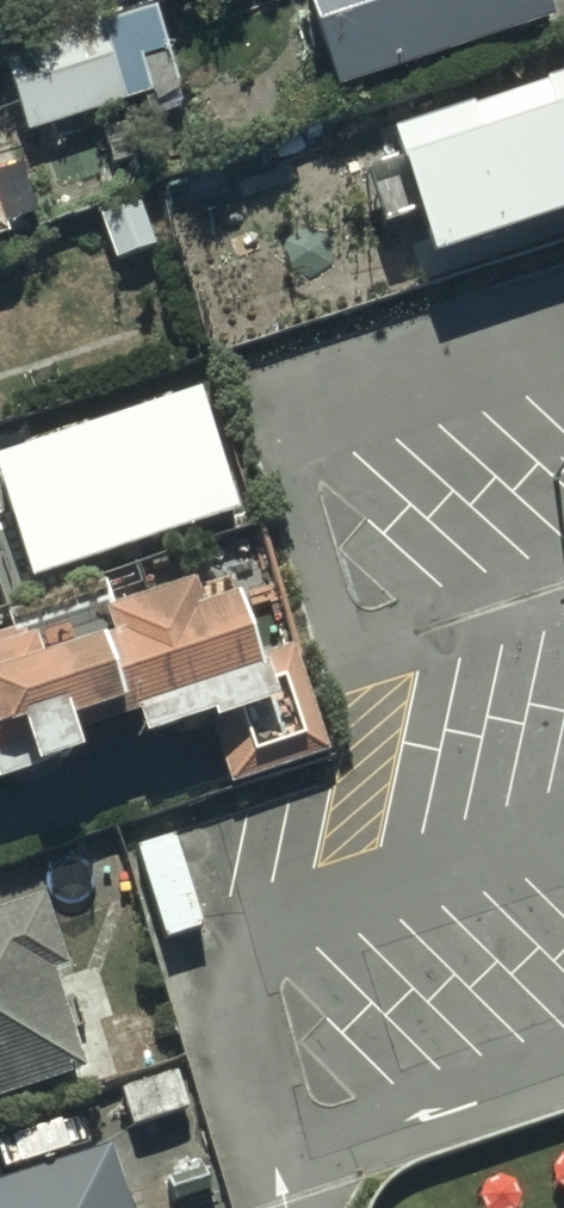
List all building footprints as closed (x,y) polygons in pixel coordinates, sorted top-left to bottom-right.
[(323,87),(548,15),(543,0),(295,0),(323,87)] [(20,143),(113,113),(86,24),(0,48),(0,81),(20,143)] [(428,253),(563,208),(563,69),(386,128),(428,253)] [(0,451),(0,466),(37,577),(244,508),(202,383),(0,451)] [(12,735),(27,781),(75,768),(65,732),(129,711),(136,737),(201,715),(216,764),(316,734),(283,631),(243,644),(230,598),(189,610),(180,585),(99,613),(106,637),(31,662),(18,621),(0,626),(0,739),(12,735)] [(173,836),(131,848),(160,941),(201,929),(173,836)] [(0,923),(0,1109),(78,1083),(41,981),(57,977),(35,912),(0,923)] [(177,1065),(82,1101),(96,1139),(191,1104),(177,1065)] [(411,1164),(392,1176),(377,1194),(370,1207),(563,1207),(563,1112),(411,1164)] [(0,1191),(0,1207),(118,1207),(102,1156),(0,1191)]
